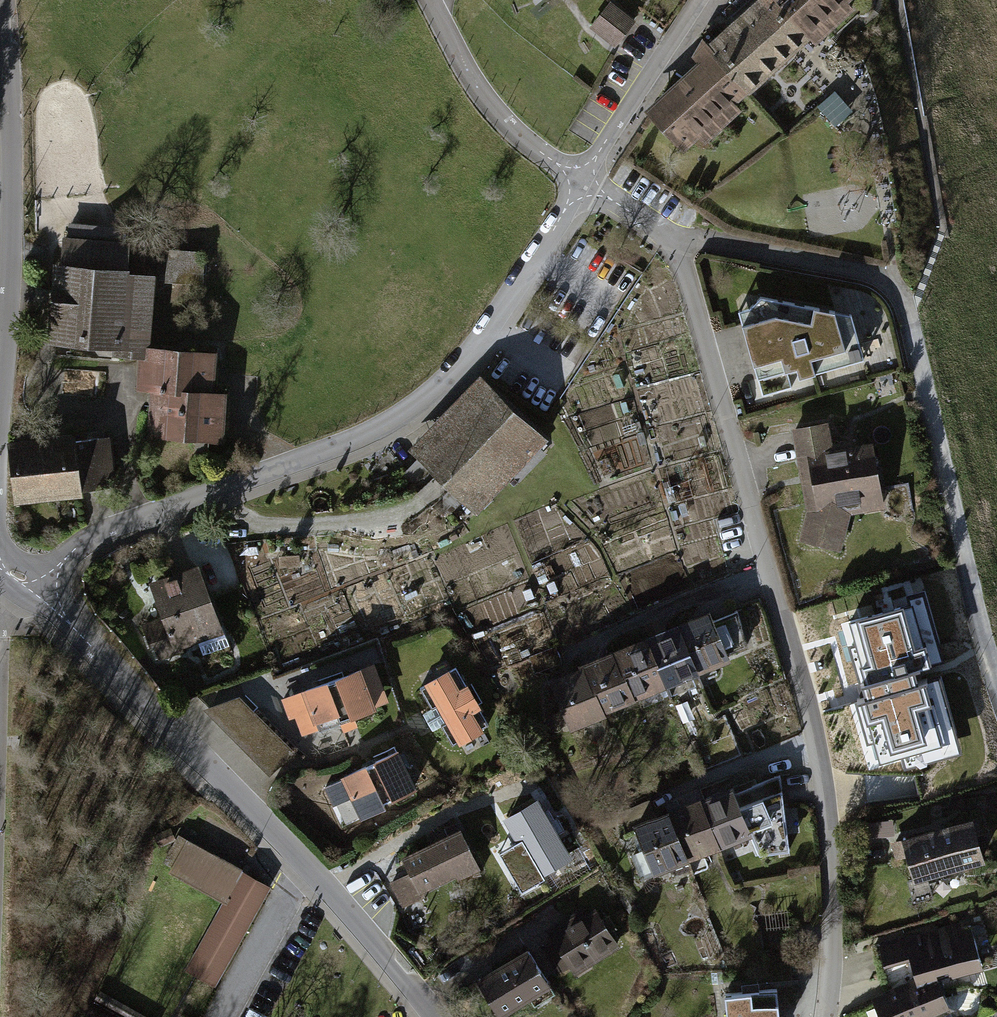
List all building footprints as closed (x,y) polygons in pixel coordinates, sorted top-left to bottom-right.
[(644,113),(650,119),(686,158),(748,100),(850,4),(847,0),(750,0),(691,56),(697,63),(644,113)] [(610,7),(590,30),(618,54),(638,31),(610,7)] [(856,128),(880,123),(869,72),(836,79),(839,96),(823,99),(828,125),(854,119),(856,128)] [(120,246),(64,241),(61,273),(44,272),(37,355),(141,363),(148,286),(116,284),(120,246)] [(751,309),(739,312),(758,380),(798,369),(801,377),(865,360),(852,314),(761,297),(751,309)] [(202,361),(146,357),(142,402),(159,403),(155,446),(227,451),(230,407),(199,405),(202,361)] [(485,382),(414,454),(442,481),(474,513),(545,441),(485,382)] [(824,430),(797,434),(811,512),(803,538),(837,549),(847,514),(881,508),(870,447),(846,451),(845,447),(828,450),(824,430)] [(113,480),(108,437),(75,441),(75,439),(9,447),(16,503),(81,495),(79,484),(113,480)] [(193,562),(138,580),(162,654),(218,636),(193,562)] [(573,672),(544,684),(565,735),(601,721),(600,717),(724,666),(723,663),(747,653),(738,614),(710,625),(706,614),(572,669),(573,672)] [(437,651),(411,666),(455,742),(480,728),(465,702),(476,695),(459,666),(449,672),(437,651)] [(350,655),(297,674),(317,726),(369,707),(350,655)] [(235,702),(199,713),(268,782),(292,755),(235,702)] [(386,741),(330,766),(353,816),(409,790),(386,741)] [(534,788),(500,805),(531,865),(565,848),(534,788)] [(728,792),(629,832),(649,882),(748,842),(735,809),(728,792)] [(776,793),(735,809),(748,842),(752,858),(784,854),(776,793)] [(451,822),(393,852),(403,872),(388,879),(400,902),(473,865),(451,822)] [(971,823),(892,845),(896,859),(908,856),(915,881),(982,862),(971,823)] [(274,893),(182,842),(165,874),(223,906),(188,969),(199,976),(221,988),(274,893)] [(591,900),(545,930),(572,973),(619,943),(591,900)] [(870,1016),(911,1016),(947,1005),(936,972),(981,957),(966,912),(864,945),(877,983),(861,989),(871,1016),(870,1016)] [(520,937),(466,971),(490,1009),(544,975),(520,937)] [(720,995),(721,1016),(775,1016),(773,992),(720,995)]
